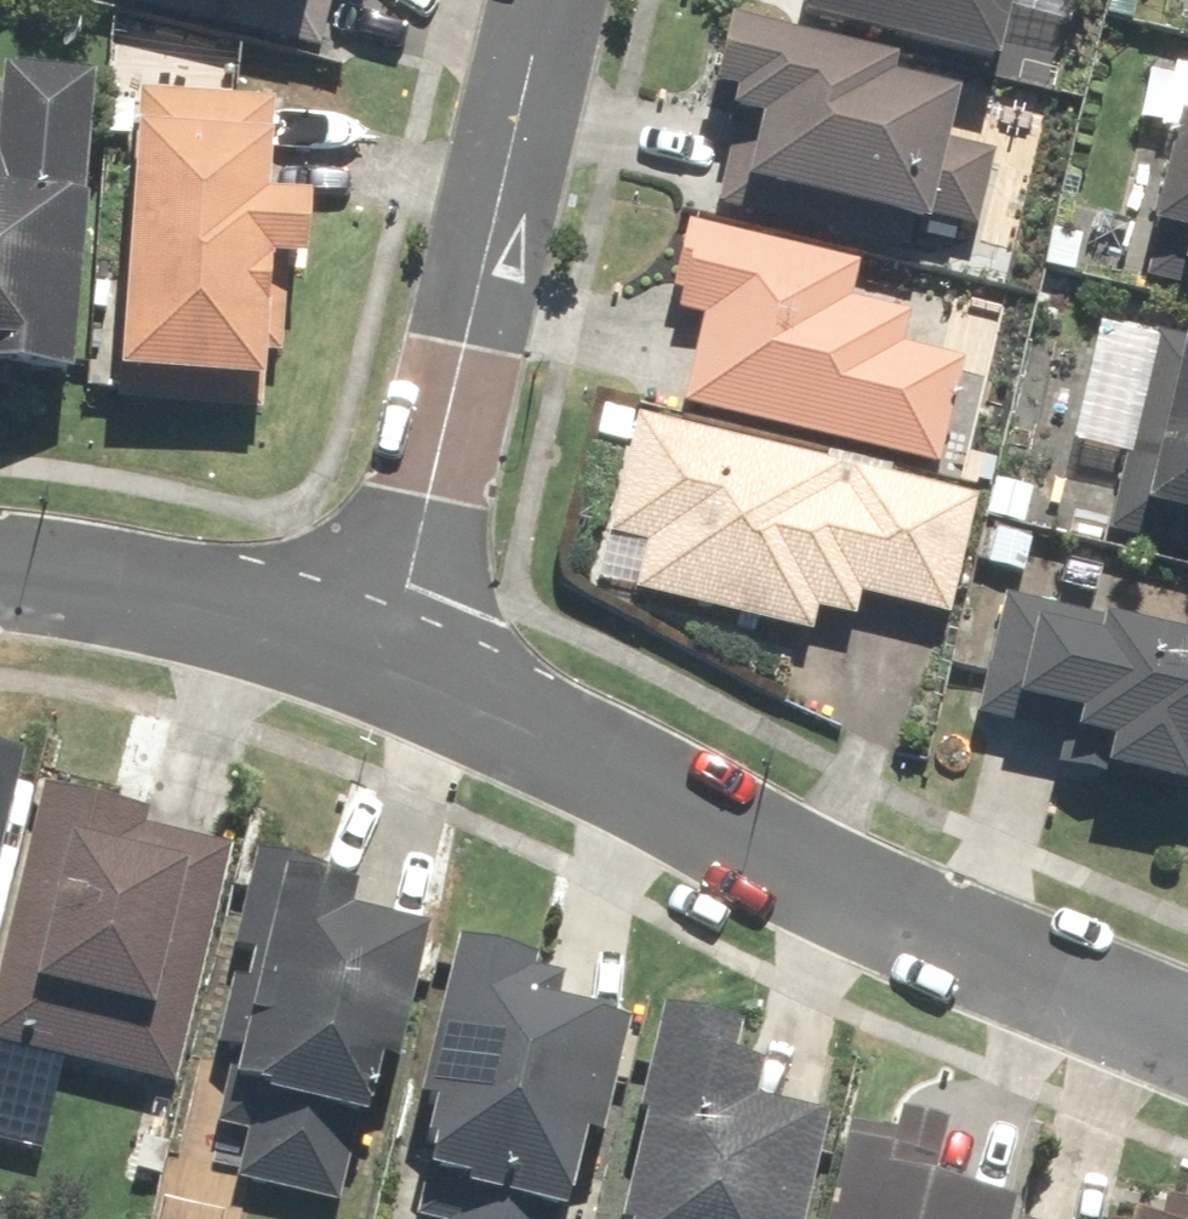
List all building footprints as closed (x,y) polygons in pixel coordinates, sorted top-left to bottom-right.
[(63,5),(314,60),(328,0),(64,0),(63,5)] [(780,37),(983,83),(1002,0),(788,0),(780,37)] [(888,76),(715,38),(695,127),(726,133),(706,220),(908,265),(943,110),(883,97),(888,76)] [(88,81),(0,74),(0,402),(62,407),(88,81)] [(120,97),(98,412),(254,423),(258,364),(285,365),(295,210),(265,208),(272,107),(120,97)] [(1162,131),(1136,244),(1147,246),(1136,291),(1187,303),(1187,137),(1162,131)] [(673,418),(933,479),(959,368),(897,353),(904,320),(848,307),(856,271),(678,229),(657,318),(695,327),(673,418)] [(1146,340),(1097,540),(1187,562),(1187,350),(1146,340)] [(971,503),(628,426),(601,548),(635,556),(624,604),(804,645),(810,621),(848,630),(853,606),(944,626),(971,503)] [(993,604),(964,725),(1056,747),(1048,779),(1171,808),(1174,793),(1187,797),(1187,650),(993,604)] [(12,776),(0,774),(0,827),(12,776)] [(0,953),(0,1059),(170,1097),(225,857),(140,837),(144,818),(36,794),(0,953)] [(354,884),(245,859),(199,1061),(222,1067),(206,1134),(234,1141),(223,1190),(333,1215),(364,1080),(387,1085),(419,946),(344,929),(354,884)] [(440,956),(403,1121),(425,1126),(404,1218),(557,1218),(572,1157),(590,1161),(617,1043),(545,1026),(551,998),(522,991),(525,975),(440,956)] [(646,1024),(601,1218),(797,1218),(817,1131),(743,1114),(751,1078),(723,1071),(729,1043),(646,1024)] [(812,1218),(999,1218),(918,1201),(932,1138),(881,1126),(878,1142),(832,1131),(812,1218)]
